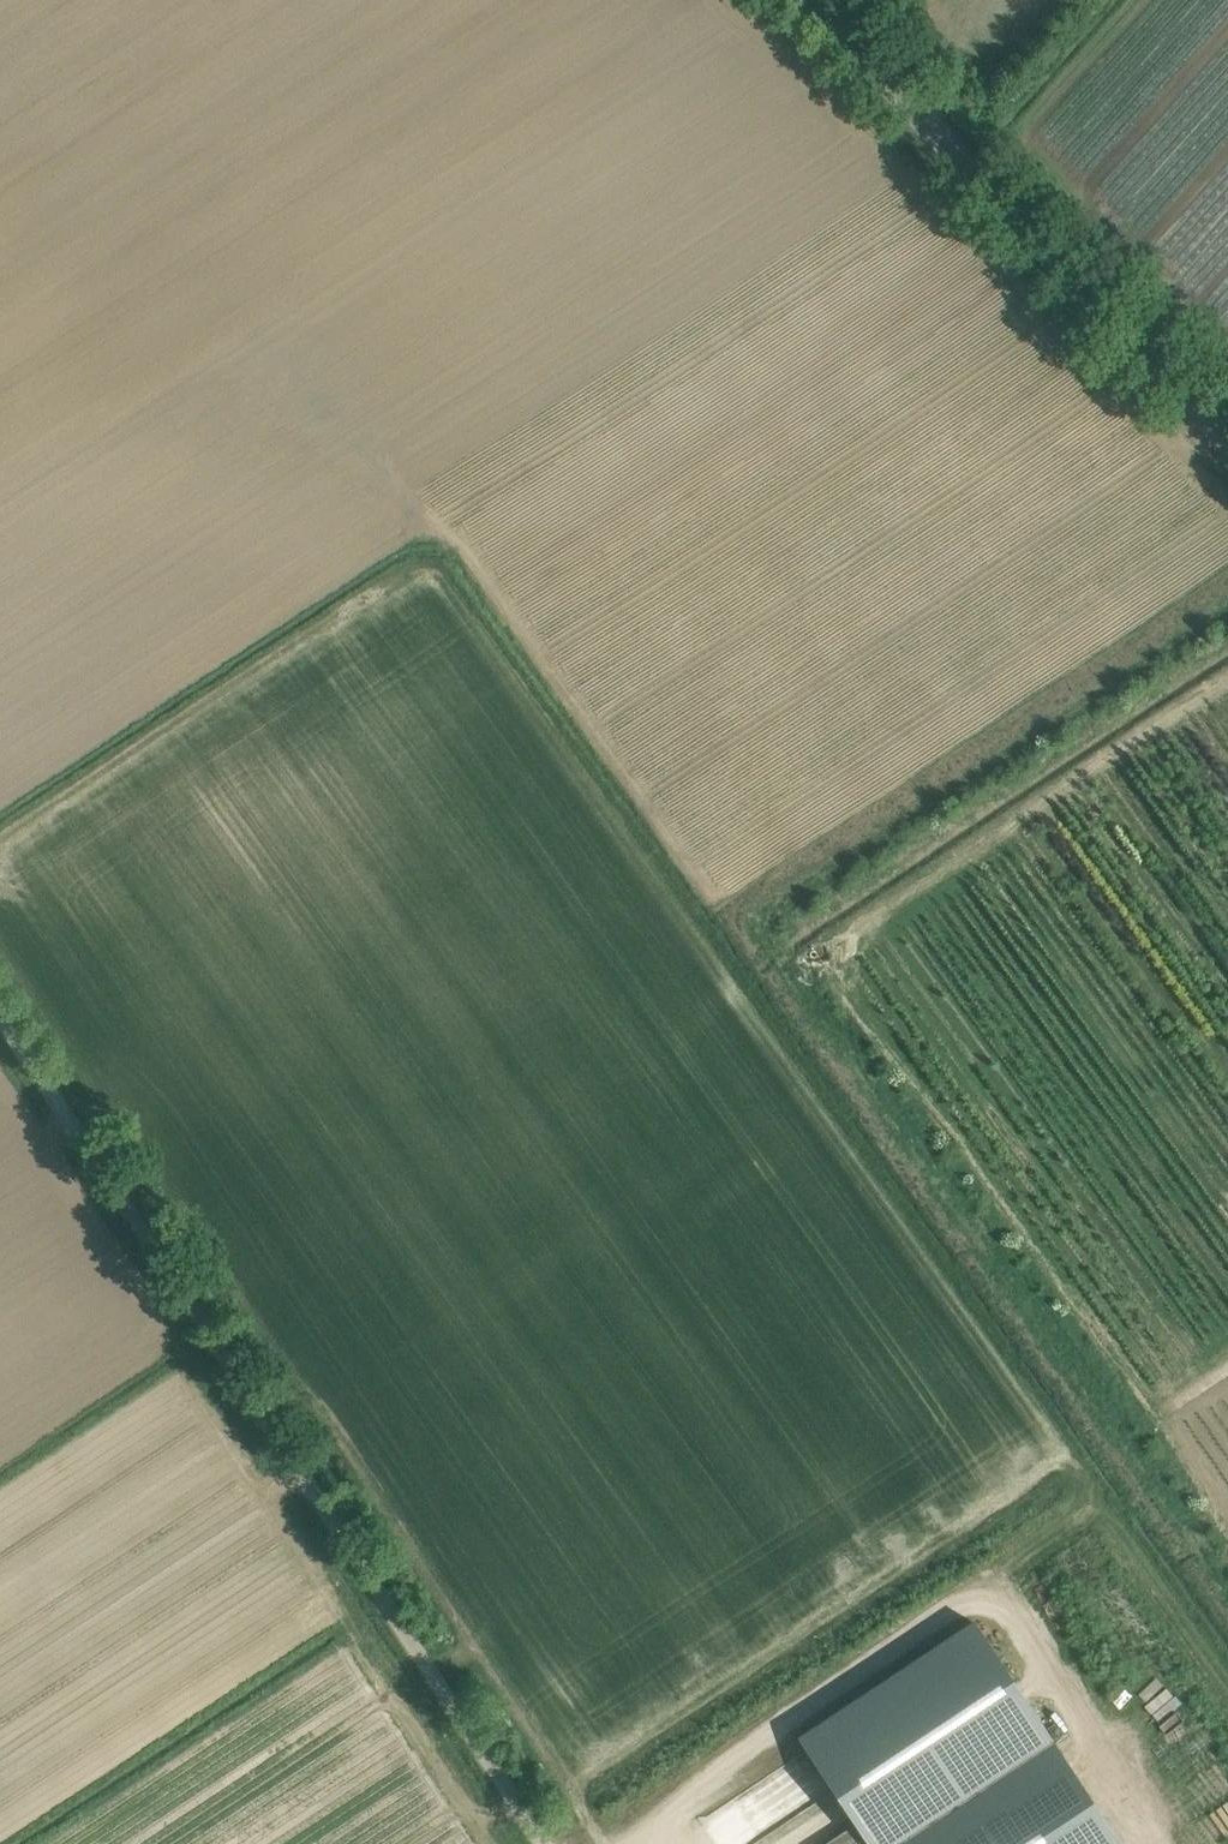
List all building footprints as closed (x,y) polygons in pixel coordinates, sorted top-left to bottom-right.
[(799,1739),(806,1750),(834,1792),(856,1826),(829,1843),(1058,1843),(1049,1831),(1010,1772),(1054,1743),(974,1622),(799,1739)] [(1168,1680),(1145,1697),(1164,1722),(1186,1705),(1168,1680)]
